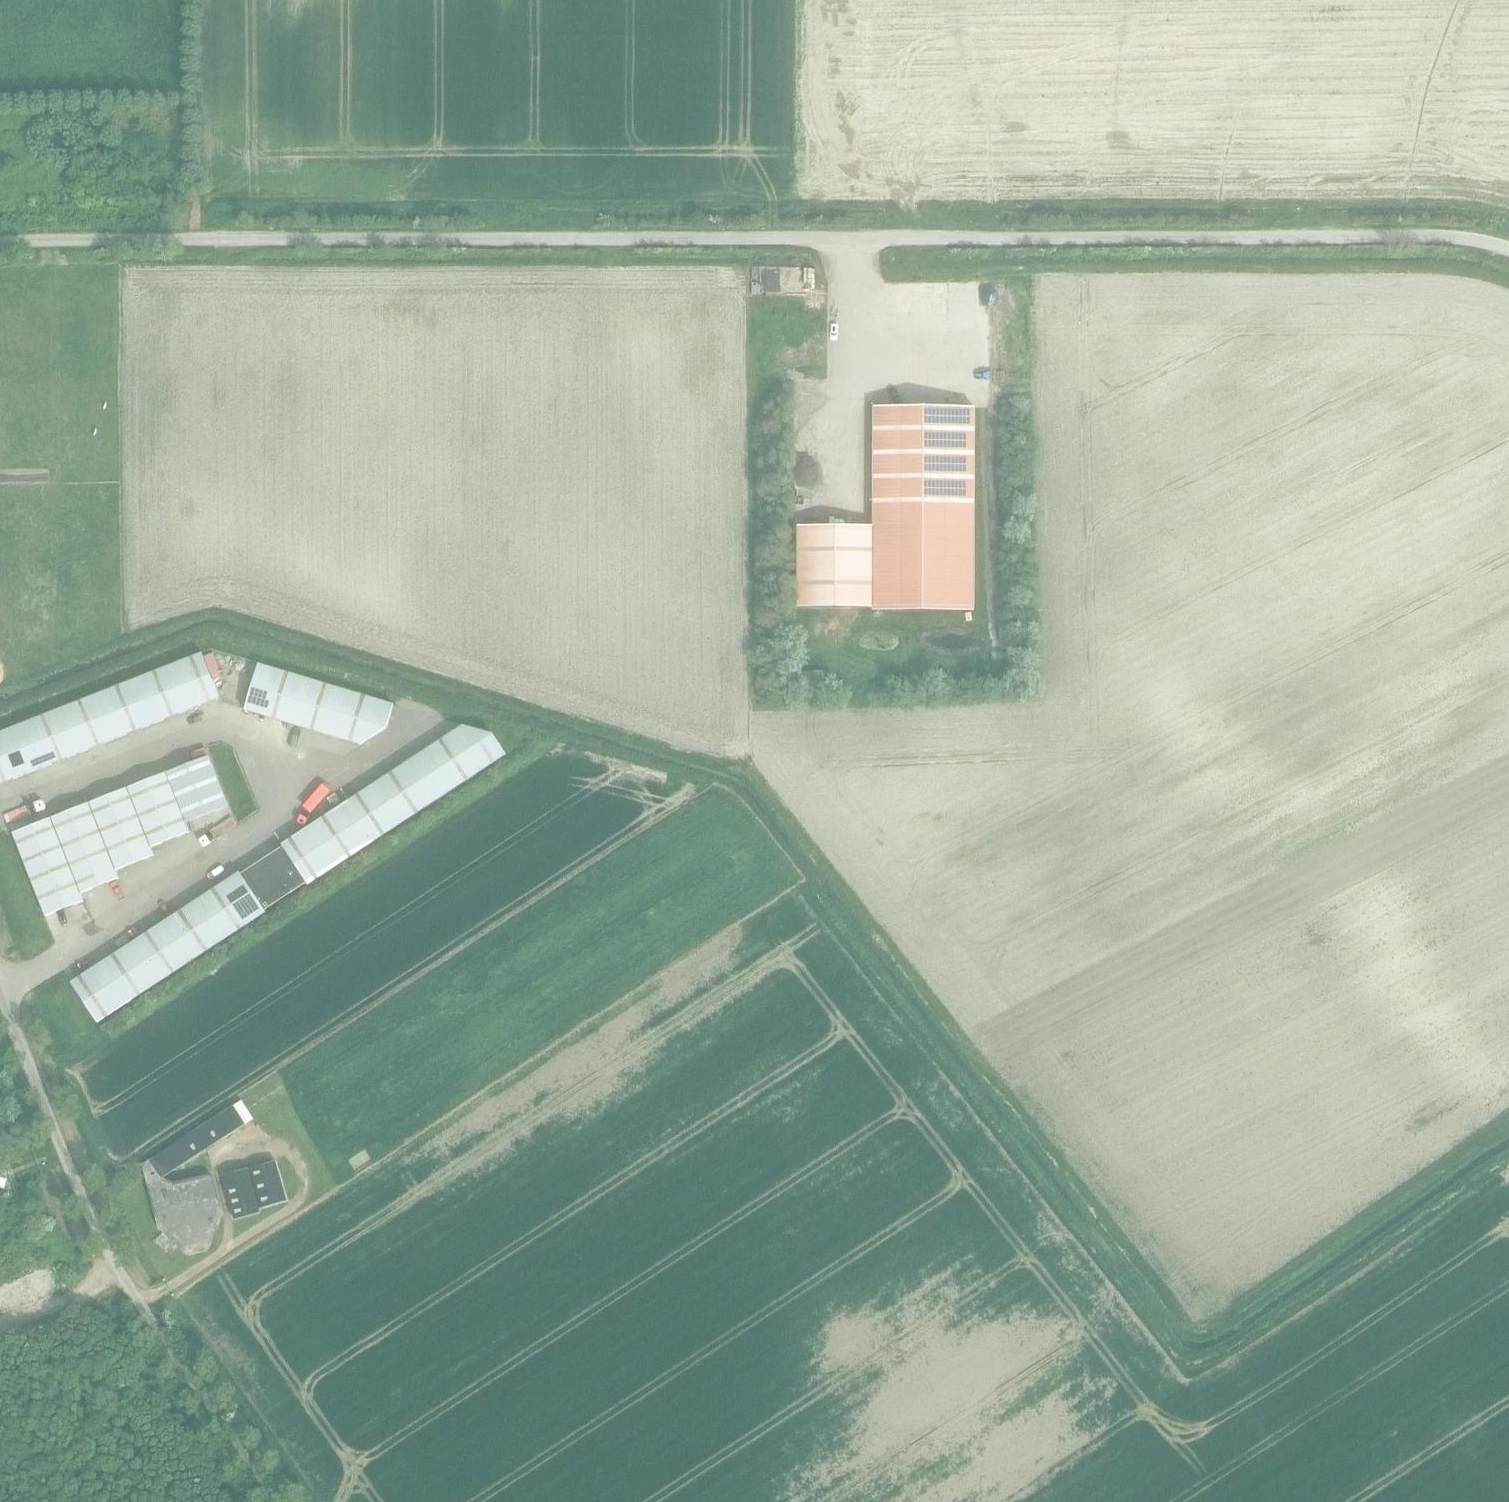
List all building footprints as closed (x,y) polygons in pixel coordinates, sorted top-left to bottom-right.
[(874,527),(797,526),(797,607),(873,607),(973,607),(974,407),(874,407),(874,527)] [(164,668),(182,712),(220,697),(202,653),(164,668)] [(283,721),(297,675),(258,663),(244,709),(283,721)] [(164,668),(127,682),(145,727),(182,712),(164,668)] [(336,687),(297,675),(283,721),(322,733),(336,687)] [(127,682),(90,697),(107,742),(145,727),(127,682)] [(394,704),(336,687),(322,733),(360,744),(387,727),(394,704)] [(107,742),(90,697),(53,711),(70,756),(107,742)] [(53,711),(15,726),(33,771),(70,756),(53,711)] [(493,734),(463,725),(416,756),(442,796),(506,754),(493,734)] [(15,726),(0,732),(0,784),(33,771),(15,726)] [(208,756),(166,772),(185,823),(227,806),(208,756)] [(383,778),(409,818),(442,796),(416,756),(383,778)] [(127,787),(151,847),(189,832),(185,823),(166,772),(127,787)] [(383,778),(349,800),(375,840),(409,818),(383,778)] [(89,802),(116,870),(154,855),(151,847),(127,787),(89,802)] [(316,822),(342,862),(375,840),(349,800),(316,822)] [(116,870),(89,802),(51,817),(81,893),(119,878),(116,870)] [(13,832),(46,916),(84,901),(81,893),(51,817),(13,832)] [(282,844),(308,884),(342,862),(316,822),(282,844)] [(308,884),(282,844),(283,846),(259,862),(283,898),(307,882),(308,884)] [(239,872),(265,912),(266,912),(264,910),(283,898),(259,862),(241,874),(239,872)] [(239,872),(205,894),(232,934),(265,912),(239,872)] [(232,934),(205,894),(172,916),(198,956),(232,934)] [(139,938),(165,978),(198,956),(172,916),(139,938)] [(105,960),(132,1000),(165,978),(139,938),(105,960)] [(105,960),(71,982),(98,1022),(132,1000),(105,960)] [(208,1245),(220,1210),(213,1181),(213,1179),(212,1178),(210,1176),(209,1175),(207,1175),(205,1175),(173,1183),(162,1179),(245,1125),(233,1106),(142,1165),(159,1226),(186,1250),(208,1245)] [(250,1169),(261,1208),(287,1201),(276,1161),(250,1169)] [(260,1213),(248,1169),(223,1176),(234,1220),(260,1213)]
